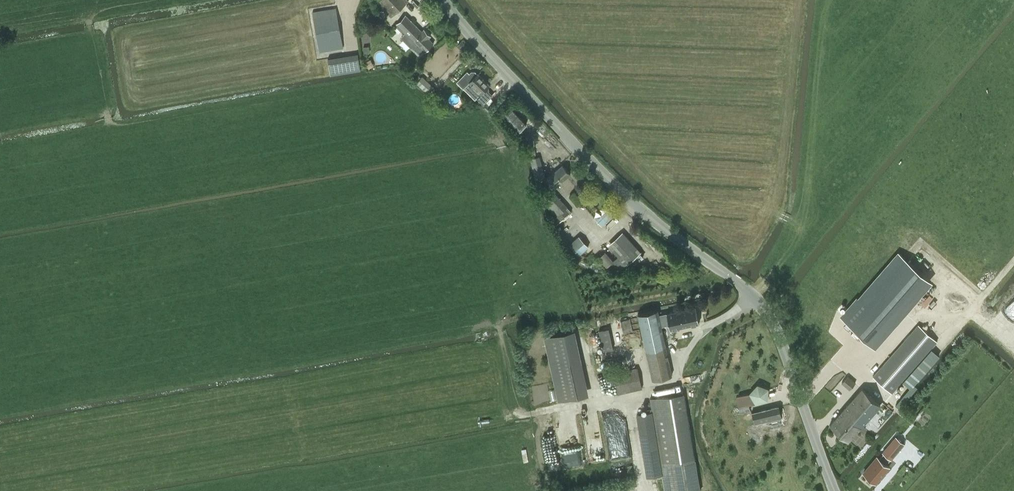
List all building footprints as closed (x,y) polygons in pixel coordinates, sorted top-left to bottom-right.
[(391,17),(409,0),(379,0),(377,2),(391,17)] [(320,52),(343,47),(336,8),(313,12),(320,52)] [(406,15),(397,24),(400,27),(416,43),(411,48),(419,57),(425,52),(433,43),(429,38),(431,36),(424,29),(422,31),(406,15)] [(358,53),(328,58),(331,75),(361,70),(358,53)] [(371,59),(366,62),(369,68),(374,65),(371,59)] [(472,80),(464,88),(475,99),(478,97),(484,104),(493,95),(486,88),(489,85),(478,73),(478,74),(475,71),(472,71),(469,74),(469,78),(472,80)] [(421,78),(416,83),(433,98),(434,97),(437,100),(440,95),(433,88),(421,78)] [(517,133),(526,124),(509,105),(499,113),(517,133)] [(535,179),(539,178),(545,176),(539,156),(530,158),(535,179)] [(555,188),(570,174),(562,165),(547,179),(551,184),(555,188)] [(571,211),(563,202),(549,186),(540,193),(547,201),(545,202),(553,211),(557,216),(553,220),(557,224),(571,211)] [(575,201),(578,197),(573,192),(570,196),(575,201)] [(607,209),(601,215),(607,222),(613,216),(607,209)] [(624,234),(610,247),(618,256),(613,260),(610,263),(619,272),(626,265),(641,252),(624,234)] [(570,244),(580,255),(589,247),(579,235),(570,244)] [(607,266),(613,260),(605,251),(599,257),(607,266)] [(849,309),(842,317),(865,338),(922,273),(903,256),(898,252),(849,309)] [(1010,328),(1013,324),(1013,299),(998,318),(1010,328)] [(666,313),(659,315),(661,326),(669,324),(670,329),(673,328),(674,330),(680,329),(679,327),(699,323),(696,307),(666,313)] [(658,309),(638,314),(652,379),(672,375),(662,331),(661,326),(659,315),(658,309)] [(623,333),(632,331),(630,319),(621,320),(623,333)] [(892,393),(938,341),(918,324),(873,376),(892,393)] [(600,330),(604,350),(616,347),(612,327),(600,330)] [(545,336),(559,401),(583,396),(569,331),(545,336)] [(619,393),(642,388),(638,368),(614,373),(619,393)] [(842,383),(849,390),(856,382),(848,375),(842,383)] [(757,384),(750,392),(755,402),(767,399),(768,388),(757,384)] [(862,388),(830,425),(848,440),(880,404),(862,388)] [(684,393),(650,398),(652,411),(637,414),(647,477),(663,474),(665,490),(699,490),(696,466),(684,393)] [(755,424),(782,418),(779,406),(752,412),(755,424)] [(627,423),(605,427),(611,462),(633,458),(627,423)] [(895,437),(883,452),(884,453),(890,458),(891,459),(904,444),(895,437)] [(877,457),(864,472),(876,482),(880,477),(881,478),(886,473),(884,472),(889,467),(885,464),(890,458),(884,453),(879,458),(877,457)]
